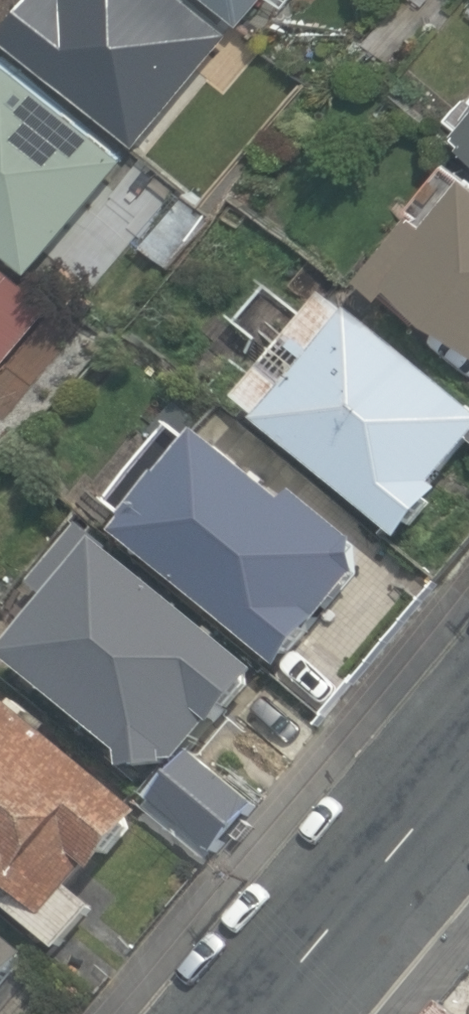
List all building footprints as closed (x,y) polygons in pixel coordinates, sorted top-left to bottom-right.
[(191,0),(19,0),(0,23),(140,142),(232,34),(191,0)] [(246,23),(266,0),(219,0),(246,23)] [(0,62),(0,241),(36,273),(126,171),(0,62)] [(384,268),(468,339),(468,168),(384,268)] [(0,264),(0,333),(34,294),(0,264)] [(340,291),(248,406),(413,536),(454,483),(447,478),(468,450),(468,392),(340,291)] [(372,530),(224,423),(132,530),(286,661),(369,569),(372,530)] [(274,670),(90,527),(44,583),(60,594),(17,657),(128,749),(133,766),(177,765),(274,670)] [(0,695),(0,896),(64,950),(99,908),(81,893),(145,817),(0,695)] [(0,935),(0,986),(26,958),(0,935)] [(446,1000),(435,1013),(463,1013),(446,1000)]
